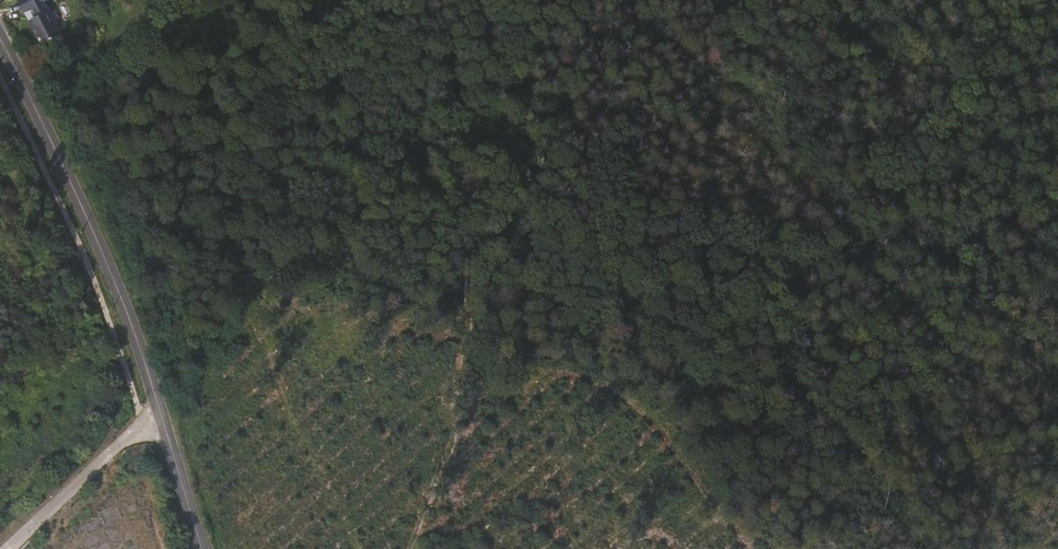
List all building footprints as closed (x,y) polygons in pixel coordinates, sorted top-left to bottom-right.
[(20,20),(26,17),(44,49),(56,43),(38,11),(45,7),(42,0),(12,0),(10,1),(15,12),(20,20)]
